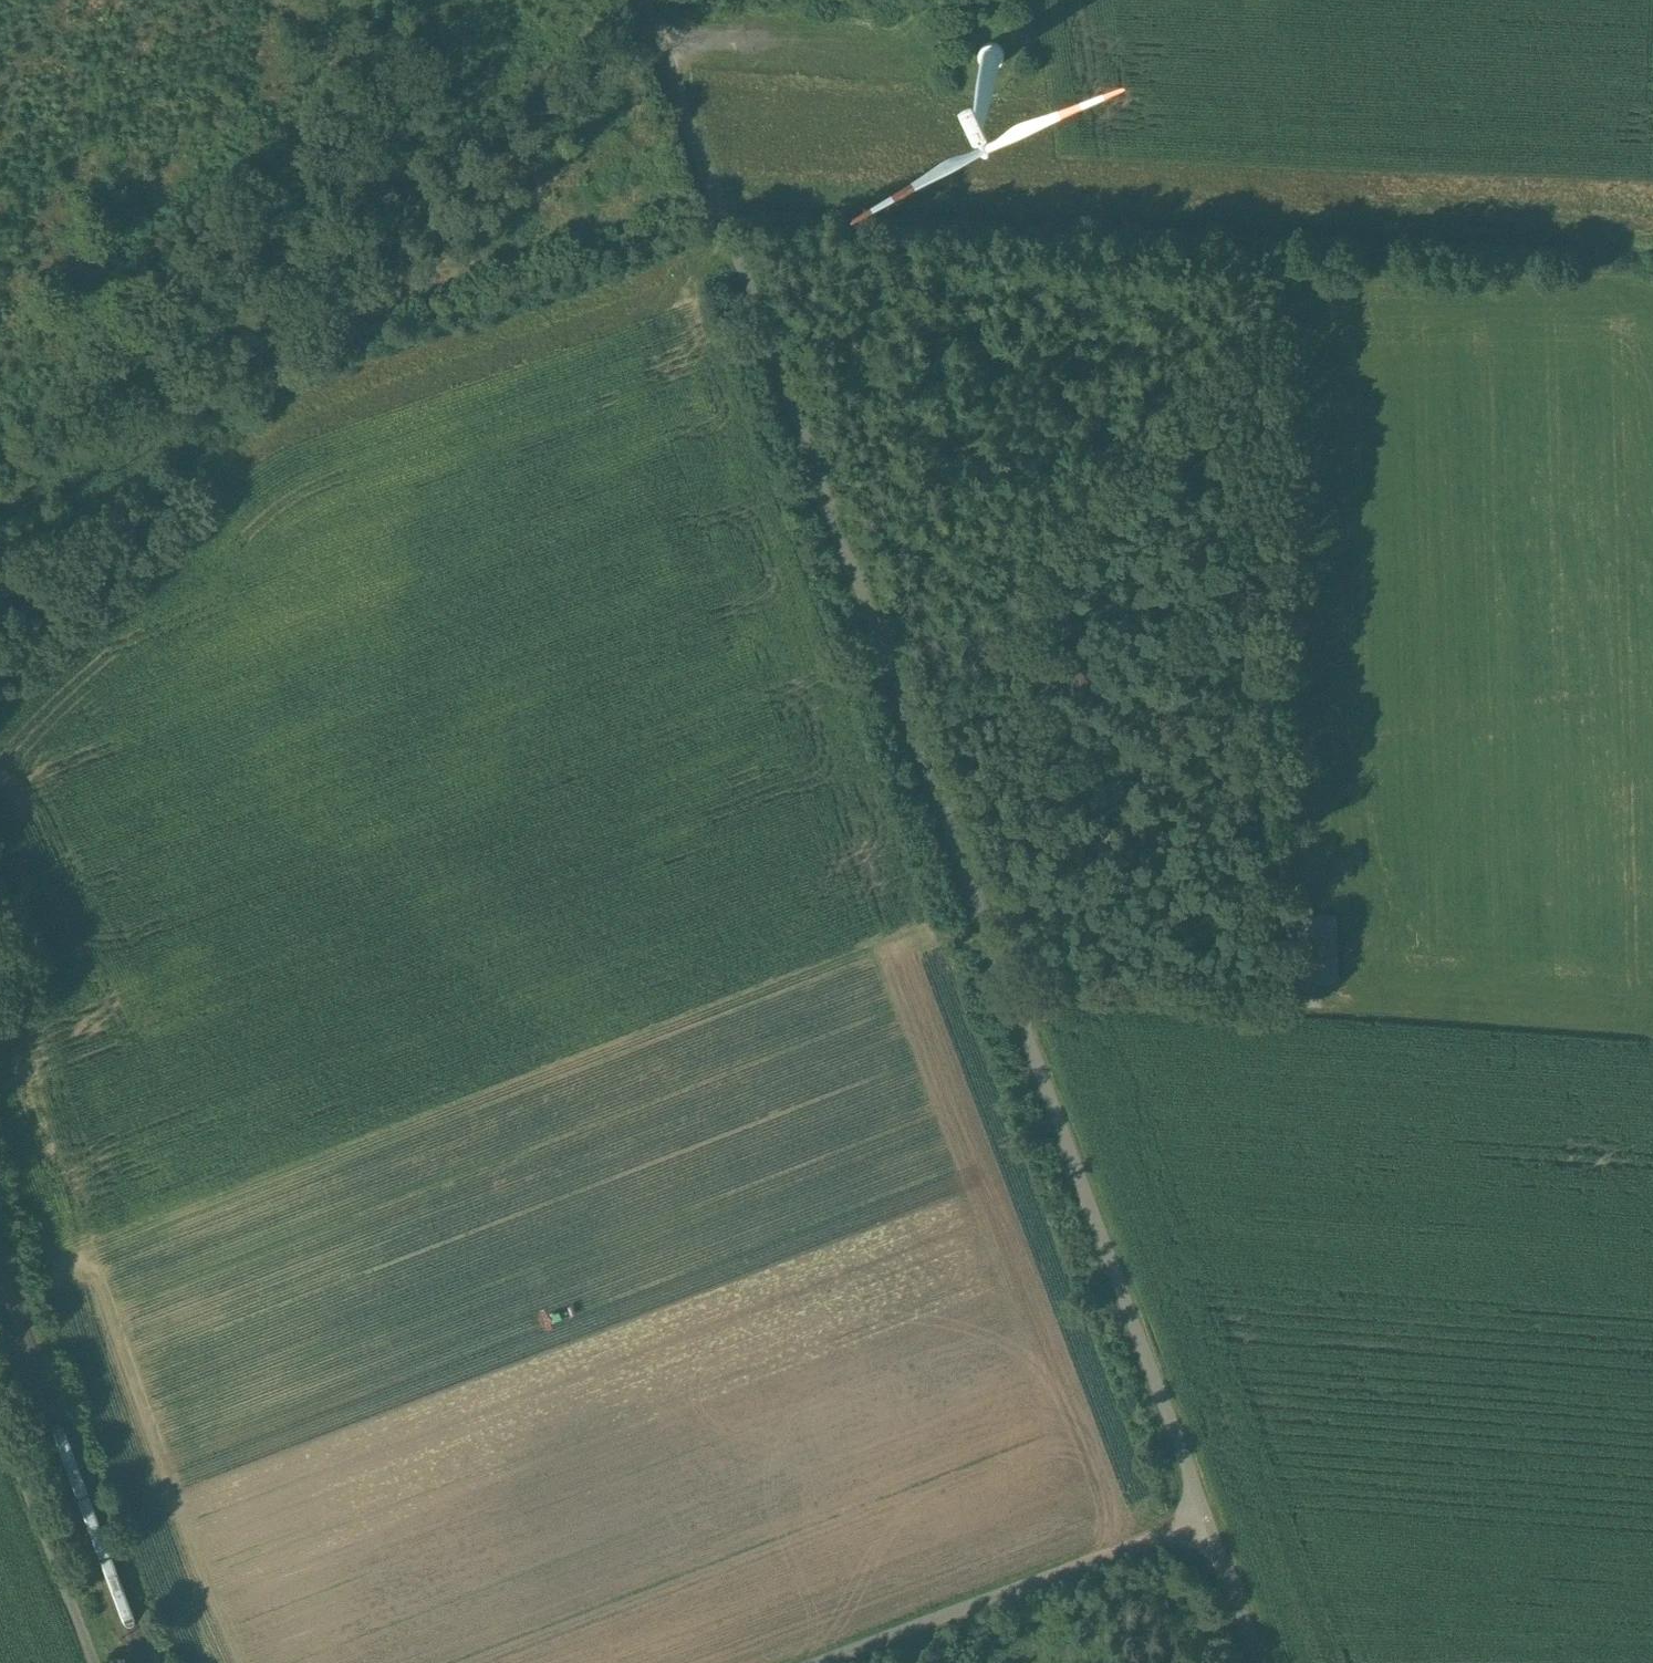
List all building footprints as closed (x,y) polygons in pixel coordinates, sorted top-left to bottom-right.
[(1339,983),(1337,915),(1308,916),(1309,984),(1339,983)]
